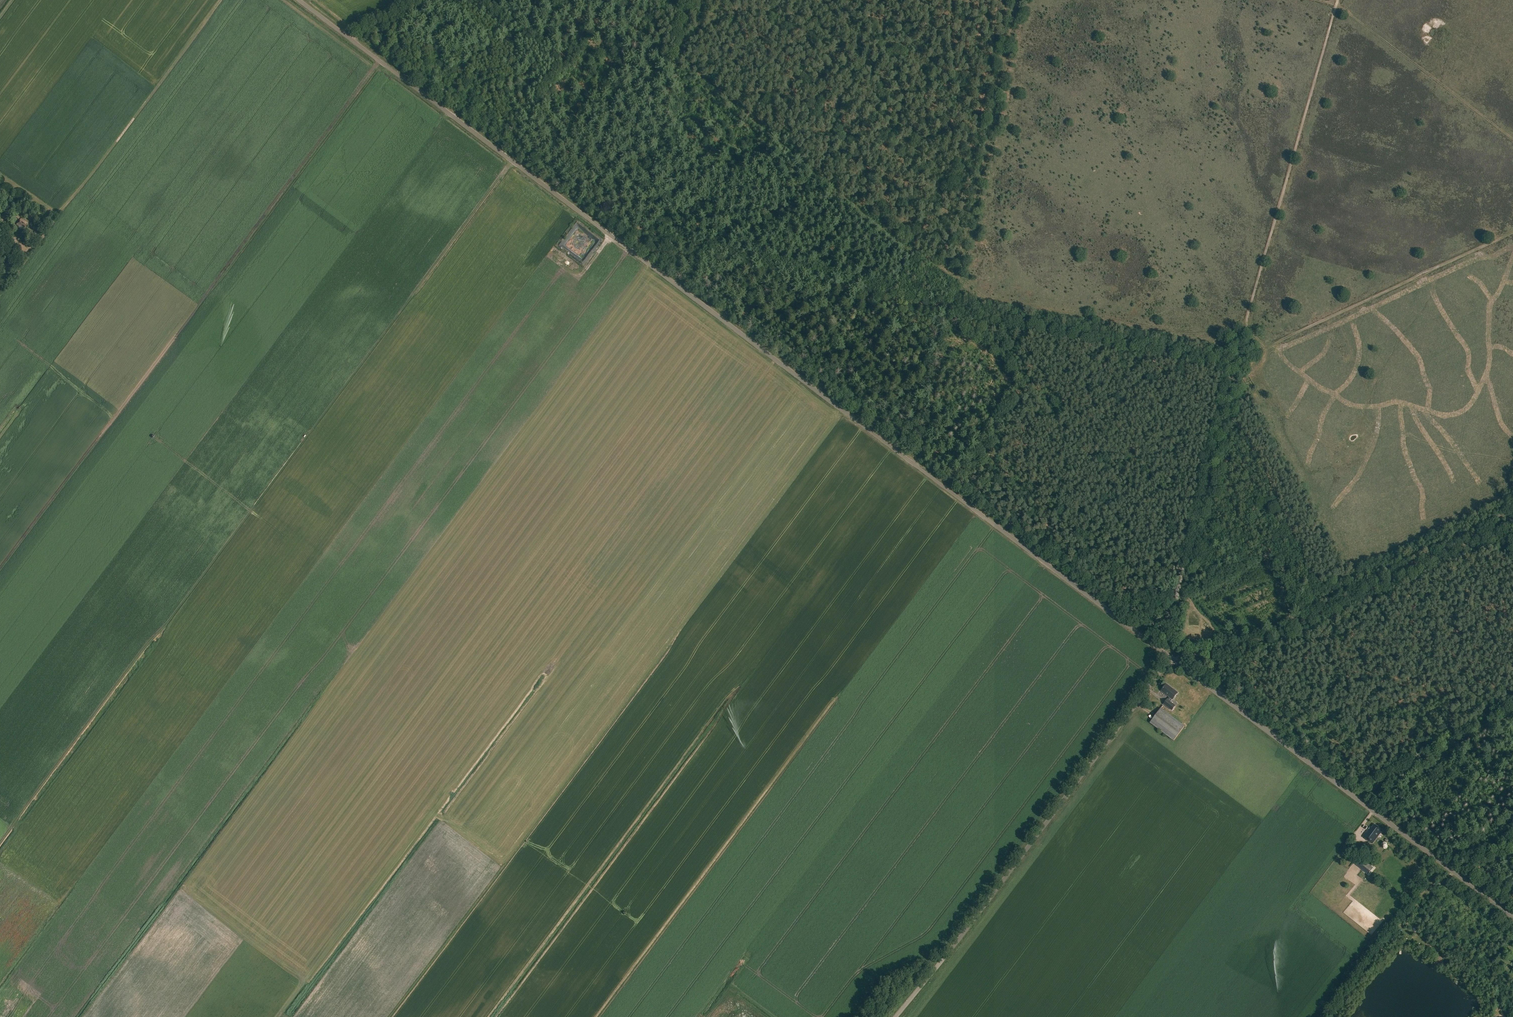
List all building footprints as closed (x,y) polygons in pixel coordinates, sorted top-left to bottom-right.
[(17,224),(19,226),(20,225),(25,228),(28,222),(21,217),(17,224)] [(1164,704),(1172,710),(1175,705),(1170,702),(1172,699),(1173,699),(1178,693),(1166,684),(1161,691),(1170,697),(1168,700),(1167,699),(1164,704)] [(1150,723),(1174,740),(1185,726),(1161,708),(1150,723)] [(1362,836),(1372,843),(1382,830),(1374,824),(1371,827),(1370,826),(1362,836)] [(1357,864),(1368,874),(1373,868),(1361,859),(1357,864)]
